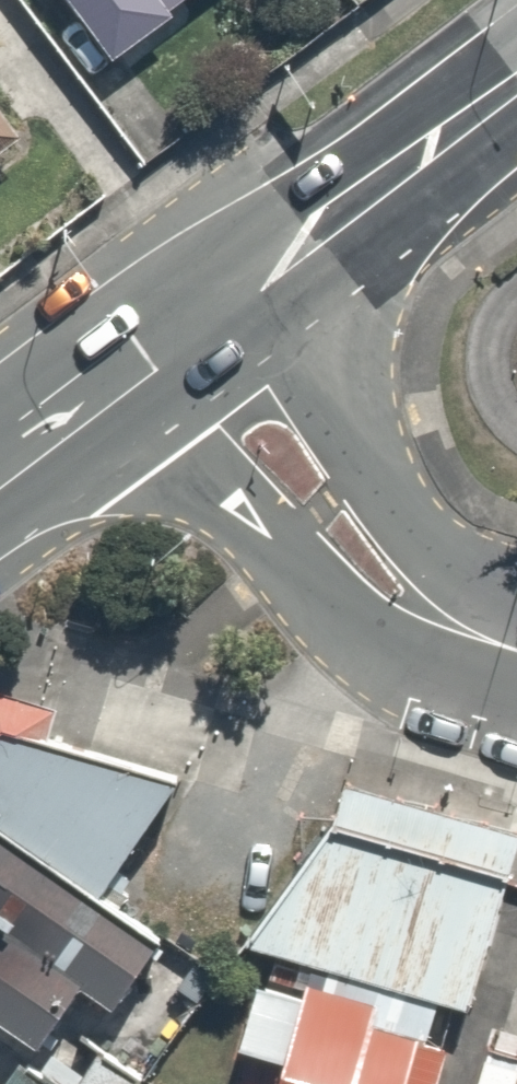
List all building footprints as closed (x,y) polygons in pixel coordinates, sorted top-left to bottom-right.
[(100,52),(171,0),(62,0),(100,52)] [(0,681),(0,1025),(20,1039),(67,972),(106,1000),(149,939),(83,892),(169,769),(39,736),(52,688),(0,681)] [(320,820),(225,936),(271,949),(296,956),(426,992),(457,1001),(507,823),(333,774),(320,820)] [(260,1083),(428,1083),(440,1039),(415,1032),(426,992),(296,956),(271,949),(263,978),(240,971),(217,1051),(266,1064),(260,1083)] [(10,1045),(0,1058),(0,1083),(64,1083),(10,1045)]
